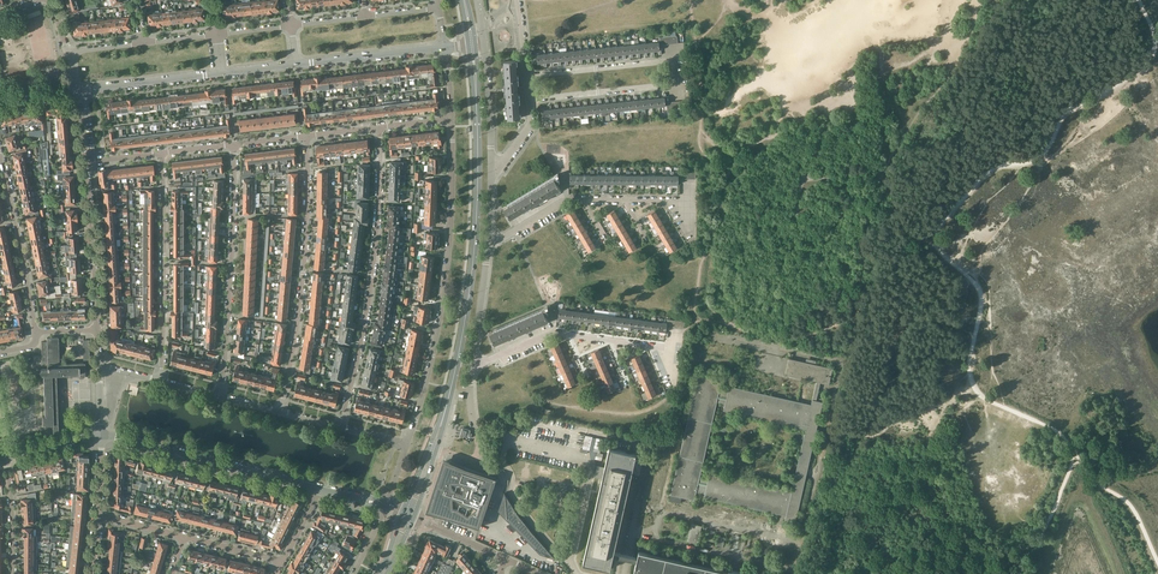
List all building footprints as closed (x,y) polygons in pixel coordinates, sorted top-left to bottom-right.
[(243,2),(244,14),(245,14),(246,15),(248,15),(248,14),(251,13),(249,1),(249,0),(244,0),(242,0),(243,2)] [(256,0),(249,1),(251,13),(253,13),(254,14),(256,14),(257,13),(258,13),(256,0)] [(258,13),(260,12),(261,13),(263,13),(264,12),(265,12),(263,0),(258,0),(256,0),(258,13)] [(265,12),(267,12),(267,13),(271,12),(271,11),(272,11),(270,0),(263,0),(265,12)] [(278,10),(279,10),(277,0),(270,0),(272,11),(274,11),(275,12),(277,11),(278,10)] [(241,15),(244,14),(243,2),(236,3),(237,15),(238,15),(239,16),(241,16),(241,15)] [(80,5),(79,3),(68,6),(68,9),(68,10),(68,12),(70,12),(70,13),(80,10),(78,6),(80,5)] [(236,3),(229,4),(230,16),(231,16),(231,17),(235,17),(235,15),(237,15),(236,3)] [(226,5),(222,6),(223,17),(224,16),(225,18),(227,17),(228,16),(230,16),(229,4),(226,4),(226,5)] [(196,7),(196,9),(197,20),(200,19),(201,21),(203,20),(203,19),(204,19),(203,8),(199,9),(199,7),(196,7)] [(189,10),(190,21),(193,20),(193,22),(197,21),(197,20),(196,9),(192,9),(192,8),(189,8),(189,10)] [(168,9),(168,11),(170,23),(171,24),(174,24),(174,22),(177,22),(175,10),(172,10),(172,9),(168,9)] [(182,9),(182,11),(183,21),(186,21),(187,22),(189,22),(189,21),(190,21),(189,10),(186,10),(185,9),(182,9)] [(155,12),(154,12),(156,25),(157,25),(157,26),(161,25),(161,24),(163,24),(162,13),(162,11),(159,12),(158,10),(154,11),(155,12)] [(175,10),(177,22),(179,22),(180,23),(182,23),(183,21),(182,11),(178,11),(178,10),(175,10)] [(153,25),(156,25),(154,12),(152,13),(152,14),(148,15),(149,26),(150,25),(151,26),(153,26),(153,25)] [(122,29),(121,17),(120,15),(117,16),(117,17),(114,17),(115,29),(118,29),(118,30),(122,30),(122,29)] [(124,16),(121,17),(122,29),(125,28),(126,29),(128,29),(128,28),(129,28),(129,24),(131,24),(130,18),(128,18),(128,17),(124,18),(124,16)] [(107,20),(108,30),(111,30),(112,31),(114,31),(115,29),(114,17),(107,18),(107,20)] [(108,30),(107,20),(104,20),(103,18),(100,19),(102,31),(104,31),(105,32),(107,31),(108,30)] [(98,21),(93,21),(95,32),(96,32),(96,33),(99,33),(99,31),(102,31),(100,19),(97,19),(98,21)] [(84,22),(80,23),(81,34),(82,33),(82,35),(86,34),(86,33),(88,33),(87,22),(86,20),(84,21),(84,22)] [(73,22),(73,23),(74,34),(75,34),(76,35),(78,35),(79,34),(81,34),(80,23),(80,21),(73,22)] [(641,44),(638,44),(637,44),(638,53),(639,53),(644,52),(645,56),(647,56),(647,52),(646,52),(645,43),(646,43),(645,39),(641,39),(641,44)] [(631,53),(632,53),(637,53),(638,57),(640,57),(639,53),(638,53),(637,44),(638,44),(638,40),(631,41),(631,45),(630,45),(631,53)] [(659,45),(660,45),(660,42),(652,43),(653,51),(654,51),(659,50),(659,55),(661,55),(661,50),(660,50),(659,45)] [(646,52),(647,52),(652,51),(652,56),(654,55),(654,51),(653,51),(652,43),(646,43),(645,43),(646,52)] [(624,54),(625,54),(630,54),(630,58),(633,58),(632,53),(631,53),(630,45),(623,46),(624,54)] [(610,56),(611,56),(616,55),(616,59),(618,59),(618,55),(617,55),(616,46),(609,47),(610,56)] [(617,55),(618,55),(623,54),(623,59),(626,58),(625,54),(624,54),(623,46),(616,46),(617,55)] [(602,57),(604,56),(608,56),(609,60),(611,60),(611,56),(610,56),(609,47),(602,48),(602,57)] [(595,57),(597,57),(601,57),(602,61),(604,61),(604,56),(602,57),(602,48),(594,49),(595,57)] [(581,59),(582,59),(587,58),(587,62),(590,62),(589,58),(588,58),(587,49),(580,50),(581,59)] [(588,58),(589,58),(594,57),(594,62),(597,61),(597,57),(595,57),(594,49),(587,49),(588,58)] [(574,60),(575,59),(580,59),(580,63),(583,63),(582,59),(581,59),(580,50),(573,51),(574,60)] [(567,60),(568,60),(573,60),(573,64),(575,64),(575,59),(574,60),(573,51),(566,52),(567,60)] [(559,61),(561,61),(565,61),(566,65),(568,64),(568,60),(567,60),(566,52),(558,53),(559,61)] [(545,63),(546,63),(551,62),(552,66),(554,66),(554,62),(552,62),(551,53),(544,54),(545,63)] [(552,62),(554,62),(558,61),(559,65),(561,65),(561,61),(559,61),(558,53),(551,53),(552,62)] [(547,67),(546,63),(545,63),(544,54),(537,55),(538,63),(544,63),(544,67),(547,67)] [(504,61),(505,69),(506,80),(517,79),(516,60),(504,61)] [(431,64),(428,64),(428,65),(427,65),(428,76),(429,76),(430,84),(431,87),(437,87),(435,67),(434,68),(433,64),(431,64)] [(422,77),(420,65),(416,66),(413,67),(414,77),(422,77)] [(422,77),(428,76),(427,65),(424,65),(420,65),(422,77)] [(408,79),(406,69),(403,69),(403,68),(399,69),(400,80),(408,79)] [(395,70),(392,70),(393,81),(400,80),(399,69),(395,69),(395,70)] [(386,82),(385,70),(381,71),(381,72),(378,72),(379,82),(386,82)] [(386,82),(393,81),(392,70),(389,71),(389,70),(385,70),(386,82)] [(372,83),(371,72),(367,73),(364,74),(365,84),(372,83)] [(379,82),(378,72),(375,72),(371,72),(372,83),(379,82)] [(365,84),(364,74),(361,74),(361,73),(357,74),(358,85),(365,84)] [(358,85),(357,74),(353,74),(353,75),(350,75),(351,86),(358,85)] [(344,87),(343,75),(339,76),(339,77),(336,77),(337,87),(344,87)] [(351,86),(350,75),(347,76),(347,75),(343,75),(344,87),(351,86)] [(323,89),(322,79),(321,79),(321,76),(314,77),(315,78),(314,78),(316,89),(322,88),(322,89),(323,89)] [(330,88),(328,77),(324,78),(325,78),(322,79),(323,89),(330,88)] [(337,87),(336,77),(333,77),(328,77),(330,88),(337,87)] [(316,89),(314,78),(311,79),(311,78),(307,79),(308,90),(316,89)] [(519,99),(517,79),(506,80),(507,100),(519,99)] [(297,96),(296,84),(294,84),(294,81),(292,81),(292,80),(289,81),(288,81),(289,92),(292,92),(293,96),(297,96)] [(289,92),(288,81),(285,82),(285,81),(282,81),(282,82),(281,82),(282,93),(289,92)] [(282,93),(281,82),(278,83),(278,82),(274,82),(275,83),(274,83),(275,94),(282,93)] [(275,94),(274,83),(271,83),(267,83),(267,84),(268,95),(275,94)] [(261,95),(260,84),(256,85),(253,86),(254,96),(261,95)] [(260,84),(261,95),(268,95),(267,84),(264,84),(260,84)] [(254,96),(253,86),(252,86),(252,85),(249,85),(249,86),(245,86),(247,97),(254,96)] [(247,97),(245,86),(242,86),(242,87),(238,87),(240,98),(247,97)] [(223,88),(219,89),(221,100),(223,100),(224,105),(228,104),(228,101),(227,92),(226,92),(225,89),(223,89),(223,88)] [(214,101),(213,90),(212,90),(212,89),(205,90),(206,92),(207,102),(214,101)] [(221,100),(219,89),(215,89),(215,90),(213,90),(214,101),(214,103),(221,103),(221,100)] [(202,92),(198,93),(200,104),(207,103),(207,102),(206,92),(202,93),(202,92)] [(194,93),(194,94),(191,94),(192,105),(200,104),(198,93),(194,93)] [(437,110),(437,109),(438,109),(438,108),(439,108),(438,105),(440,105),(438,93),(433,93),(434,99),(430,99),(431,109),(432,109),(432,110),(433,110),(434,110),(437,110)] [(659,106),(667,106),(666,103),(665,97),(666,97),(666,93),(663,93),(664,97),(659,98),(658,98),(659,106)] [(186,105),(184,94),(180,95),(177,96),(178,106),(186,105)] [(644,108),(651,107),(650,99),(652,98),(651,94),(649,95),(649,99),(645,99),(643,99),(644,108)] [(651,107),(659,106),(658,98),(659,98),(658,94),(656,94),(656,98),(652,98),(650,99),(651,107)] [(174,95),(170,96),(171,107),(174,106),(178,106),(177,96),(174,96),(174,95)] [(637,109),(644,108),(643,99),(645,99),(644,95),(642,95),(642,100),(637,100),(636,100),(637,109)] [(166,97),(163,97),(164,108),(171,107),(170,96),(166,96),(166,97)] [(631,109),(637,109),(636,100),(637,100),(637,96),(634,96),(635,100),(630,101),(629,101),(630,109),(631,109)] [(157,109),(164,108),(163,97),(160,98),(160,97),(156,98),(157,109)] [(615,111),(620,111),(620,115),(625,115),(624,110),(623,110),(622,102),(623,102),(622,97),(620,98),(621,102),(616,102),(615,102),(615,111)] [(631,113),(631,109),(630,109),(629,101),(630,101),(630,97),(627,97),(628,101),(623,102),(622,102),(623,110),(624,110),(628,110),(629,113),(631,113)] [(152,99),(149,99),(150,109),(157,109),(156,98),(152,98),(152,99)] [(403,99),(403,102),(404,113),(407,113),(408,112),(411,112),(410,100),(410,98),(403,99)] [(423,99),(424,110),(431,109),(430,99),(425,100),(425,98),(423,99)] [(608,112),(615,111),(615,102),(616,102),(615,98),(613,98),(613,103),(608,103),(607,103),(608,112)] [(138,100),(134,101),(135,110),(136,111),(143,110),(142,99),(138,100)] [(149,99),(146,99),(142,99),(143,110),(150,109),(149,99)] [(520,118),(519,99),(507,100),(508,119),(520,118)] [(601,113),(608,112),(607,103),(608,103),(608,99),(606,99),(606,103),(601,104),(600,104),(601,113)] [(129,111),(128,100),(125,101),(124,100),(120,101),(122,112),(129,111)] [(594,113),(601,113),(600,104),(601,104),(601,100),(599,100),(599,104),(594,105),(593,105),(594,113)] [(116,102),(113,102),(114,113),(122,112),(120,101),(116,101),(116,102)] [(588,118),(588,114),(587,114),(586,105),(587,105),(587,101),(584,101),(585,106),(580,106),(579,106),(580,115),(584,114),(585,119),(588,118)] [(593,105),(594,105),(594,101),(591,101),(592,105),(587,105),(586,105),(587,114),(588,114),(594,113),(593,105)] [(402,114),(404,113),(403,102),(399,103),(398,102),(396,102),(398,113),(401,113),(402,114)] [(572,116),(580,115),(579,106),(580,106),(579,102),(577,102),(577,106),(573,107),(571,107),(572,116)] [(380,105),(373,106),(374,116),(377,116),(377,117),(380,116),(381,115),(384,115),(383,103),(380,104),(380,105)] [(389,115),(391,115),(390,104),(385,104),(385,103),(383,103),(384,115),(387,114),(389,115)] [(558,117),(559,117),(565,116),(564,108),(566,108),(565,103),(563,104),(563,108),(558,108),(557,108),(558,117)] [(565,116),(572,116),(571,107),(573,107),(572,103),(570,103),(570,107),(566,108),(564,108),(565,116)] [(303,105),(305,121),(306,120),(307,124),(307,125),(308,125),(313,124),(313,123),(314,123),(312,113),(312,111),(308,111),(307,104),(303,105)] [(560,121),(559,117),(558,117),(557,108),(558,108),(558,104),(556,104),(556,109),(551,109),(550,109),(551,118),(552,118),(555,117),(556,122),(560,121)] [(374,117),(374,116),(373,106),(369,106),(368,105),(366,105),(367,117),(370,116),(372,117),(374,117)] [(550,109),(551,109),(551,105),(548,105),(549,109),(543,110),(543,119),(548,118),(549,122),(552,122),(552,118),(551,118),(550,109)] [(353,107),(354,118),(357,118),(358,119),(361,119),(359,107),(354,108),(354,107),(353,107)] [(56,118),(65,117),(65,108),(46,109),(47,115),(55,114),(56,118)] [(345,121),(347,120),(346,109),(342,109),(342,108),(339,109),(340,120),(344,120),(345,121)] [(33,111),(35,122),(38,121),(38,124),(44,123),(43,116),(41,116),(40,111),(41,111),(40,111),(37,111),(36,110),(33,111)] [(316,110),(312,111),(312,113),(314,123),(317,123),(318,124),(321,123),(319,112),(317,112),(316,110)] [(323,112),(319,112),(321,123),(323,123),(324,122),(327,122),(326,110),(323,111),(323,112)] [(331,122),(334,122),(333,110),(328,111),(328,110),(326,110),(327,122),(330,121),(331,122)] [(28,125),(28,123),(27,112),(24,113),(23,112),(20,112),(21,123),(22,124),(25,124),(25,125),(28,125)] [(15,125),(14,114),(11,114),(10,113),(7,114),(8,125),(12,124),(12,125),(15,125)] [(289,124),(296,124),(295,119),(298,118),(297,114),(294,114),(294,113),(280,115),(282,125),(287,125),(289,125),(289,124)] [(280,115),(267,117),(268,127),(274,126),(274,127),(276,127),(276,126),(282,125),(280,115)] [(267,117),(254,118),(255,128),(261,128),(262,128),(262,127),(268,127),(267,117)] [(240,125),(241,130),(247,129),(247,130),(249,130),(249,129),(255,128),(254,118),(240,120),(237,121),(238,125),(240,125)] [(168,142),(175,141),(174,129),(170,129),(169,128),(166,128),(166,130),(168,142)] [(439,132),(436,132),(436,131),(433,132),(432,132),(433,143),(437,143),(438,147),(441,147),(441,145),(442,145),(440,135),(439,135),(439,132)] [(118,149),(118,147),(117,138),(114,138),(113,132),(110,133),(111,145),(112,145),(112,148),(113,148),(113,149),(118,149)] [(428,132),(424,133),(426,144),(433,143),(432,132),(428,133),(428,132)] [(421,134),(417,134),(418,145),(426,144),(424,133),(421,133),(421,134)] [(407,135),(403,136),(404,147),(411,146),(410,134),(407,135)] [(417,134),(414,135),(414,134),(410,134),(411,146),(418,145),(417,134)] [(7,144),(20,140),(19,136),(15,137),(14,135),(6,137),(5,137),(5,138),(5,140),(5,141),(6,142),(7,144)] [(393,137),(390,137),(390,139),(389,139),(390,147),(389,147),(390,148),(391,157),(398,156),(397,152),(394,153),(393,148),(397,147),(396,136),(393,136),(393,137)] [(403,136),(400,136),(396,136),(397,147),(404,147),(403,136)] [(20,140),(7,144),(8,146),(7,147),(7,148),(9,150),(9,151),(10,150),(18,147),(17,145),(21,143),(20,140)] [(359,140),(355,141),(357,152),(360,152),(360,153),(363,153),(363,151),(362,141),(359,141),(359,140)] [(370,151),(370,149),(369,142),(368,142),(368,140),(362,140),(362,141),(363,151),(366,151),(367,155),(370,155),(370,151)] [(50,175),(48,147),(45,148),(44,142),(41,143),(39,144),(45,176),(50,175)] [(316,148),(317,156),(317,157),(317,162),(318,162),(318,166),(328,165),(327,161),(321,161),(321,158),(324,157),(323,145),(317,146),(317,148),(316,148)] [(295,148),(289,149),(290,158),(292,158),(292,164),(297,163),(296,151),(295,152),(295,148)] [(14,159),(14,162),(27,159),(26,156),(23,157),(22,152),(13,155),(13,156),(12,157),(13,159),(14,159)] [(245,157),(246,162),(246,166),(244,167),(244,170),(244,171),(244,174),(251,173),(250,163),(252,162),(251,153),(246,154),(246,157),(245,157)] [(216,157),(217,166),(219,166),(220,172),(218,172),(219,176),(225,177),(223,160),(222,160),(222,157),(216,157)] [(14,165),(15,168),(25,166),(24,162),(27,162),(27,159),(14,162),(15,164),(14,165)] [(368,161),(364,161),(361,162),(360,164),(359,164),(359,168),(358,168),(358,171),(370,172),(370,169),(370,168),(370,166),(370,165),(368,165),(368,161)] [(57,171),(57,174),(70,173),(70,170),(73,170),(72,163),(62,164),(63,170),(57,171)] [(442,169),(442,165),(429,165),(428,164),(428,172),(434,172),(434,173),(438,173),(438,172),(441,172),(441,169),(442,169)] [(17,175),(27,173),(25,166),(15,168),(15,171),(16,171),(17,175)] [(107,182),(107,180),(106,170),(105,170),(98,171),(100,182),(101,182),(107,182)] [(569,175),(570,175),(570,183),(569,183),(569,188),(571,188),(571,184),(576,184),(577,184),(577,175),(573,175),(573,173),(571,173),(571,170),(569,170),(569,175)] [(592,184),(591,184),(590,188),(593,188),(593,184),(598,184),(599,184),(599,175),(595,175),(595,171),(590,171),(590,175),(592,175),(592,184)] [(628,184),(626,184),(626,188),(629,188),(629,184),(634,184),(635,184),(635,175),(634,175),(629,175),(629,171),(627,171),(627,175),(628,175),(628,184)] [(634,171),(634,175),(635,175),(635,184),(634,184),(634,188),(636,188),(636,184),(641,184),(642,184),(642,175),(636,175),(636,171),(634,171)] [(663,171),(663,176),(664,176),(664,184),(662,184),(662,189),(665,189),(665,184),(670,184),(671,184),(671,176),(670,176),(666,176),(666,171),(663,171)] [(671,184),(670,184),(670,189),(672,189),(672,184),(678,184),(679,179),(679,176),(674,176),(674,172),(670,172),(670,176),(671,176),(671,184)] [(18,181),(28,179),(27,173),(17,175),(18,177),(17,178),(18,181)] [(57,180),(63,179),(63,183),(74,183),(74,176),(70,176),(70,173),(57,174),(57,180)] [(559,176),(558,174),(555,175),(556,176),(553,177),(554,179),(535,190),(534,189),(532,190),(533,191),(504,208),(510,218),(560,189),(557,183),(560,182),(557,177),(559,176)] [(585,175),(577,175),(577,184),(576,184),(576,188),(578,188),(578,184),(583,184),(585,184),(585,175)] [(592,175),(590,175),(585,175),(585,184),(583,184),(583,188),(586,188),(586,184),(591,184),(592,184),(592,175)] [(606,175),(599,175),(599,184),(598,184),(598,188),(600,188),(600,184),(605,184),(606,184),(606,175)] [(613,175),(606,175),(606,184),(605,184),(605,188),(607,188),(607,184),(612,184),(613,184),(613,175)] [(613,184),(612,184),(612,188),(615,188),(615,184),(619,184),(621,184),(621,175),(613,175),(613,184)] [(621,184),(619,184),(619,188),(622,188),(622,184),(626,184),(628,184),(628,175),(627,175),(621,175),(621,184)] [(642,184),(641,184),(641,188),(643,188),(643,184),(648,184),(649,184),(650,176),(642,175),(642,184)] [(657,176),(650,176),(649,184),(648,184),(648,188),(651,188),(651,184),(655,184),(657,184),(657,176)] [(657,184),(655,184),(655,189),(658,189),(658,184),(662,184),(664,184),(664,176),(663,176),(657,176),(657,184)] [(19,184),(20,188),(29,185),(28,179),(18,181),(18,184),(19,184)] [(425,184),(425,188),(437,188),(438,184),(437,184),(437,181),(434,180),(430,180),(424,180),(424,184),(425,184)] [(20,194),(31,192),(29,185),(20,188),(20,190),(20,191),(20,194)] [(64,193),(64,198),(76,197),(75,190),(64,191),(61,191),(61,193),(64,193)] [(22,198),(23,201),(32,198),(37,197),(36,194),(33,194),(33,192),(31,192),(20,194),(21,197),(22,198)] [(72,206),(72,204),(76,203),(76,197),(64,198),(65,204),(64,204),(64,207),(72,206)] [(23,204),(23,207),(34,205),(32,198),(23,201),(23,203),(23,204)] [(358,202),(357,210),(368,210),(368,209),(369,209),(369,206),(368,206),(368,203),(358,202)] [(36,204),(34,205),(23,207),(24,210),(25,210),(25,214),(26,214),(26,213),(34,212),(35,213),(38,213),(38,211),(39,210),(37,205),(36,205),(36,204)] [(577,215),(573,210),(566,214),(569,218),(565,220),(567,224),(571,222),(570,221),(577,216),(578,217),(582,215),(580,213),(577,215)] [(618,215),(614,210),(607,214),(611,221),(618,216),(619,218),(622,215),(621,213),(618,215)] [(658,215),(655,210),(647,215),(651,221),(659,217),(659,218),(663,216),(662,213),(658,215)] [(26,222),(27,225),(37,223),(37,219),(40,219),(39,215),(27,218),(27,217),(26,218),(27,221),(26,222)] [(355,216),(354,222),(366,224),(368,224),(368,222),(369,222),(369,218),(368,218),(369,218),(368,217),(357,216),(355,216)] [(580,221),(578,217),(577,216),(570,221),(571,222),(572,224),(569,227),(571,230),(574,228),(574,227),(581,222),(582,223),(585,221),(584,219),(580,221)] [(621,222),(619,218),(618,216),(611,221),(613,225),(609,227),(611,230),(615,228),(614,227),(622,223),(622,224),(626,222),(625,219),(621,222)] [(662,222),(659,218),(659,217),(651,221),(655,227),(662,223),(663,224),(666,222),(665,220),(662,222)] [(258,219),(248,219),(248,225),(247,225),(247,227),(248,227),(248,233),(257,233),(258,219)] [(387,227),(390,227),(399,228),(399,227),(399,224),(400,224),(400,220),(388,219),(388,224),(387,224),(387,227)] [(37,223),(27,225),(28,228),(29,228),(29,231),(40,229),(42,228),(41,222),(37,223)] [(365,228),(366,224),(354,222),(353,229),(364,231),(364,228),(365,228)] [(584,228),(582,223),(581,222),(574,227),(574,228),(576,231),(572,233),(574,236),(578,234),(577,233),(585,229),(585,230),(589,227),(588,225),(584,228)] [(625,228),(622,224),(622,223),(614,227),(615,228),(617,231),(613,233),(615,236),(619,234),(618,233),(626,229),(626,230),(630,228),(629,226),(625,228)] [(666,229),(666,230),(670,228),(669,226),(665,228),(663,224),(662,223),(655,227),(658,234),(666,229)] [(63,235),(72,234),(72,231),(77,230),(77,224),(67,224),(67,231),(63,232),(63,235)] [(390,233),(390,234),(400,235),(401,231),(401,227),(399,227),(399,228),(390,227),(390,230),(389,230),(388,232),(390,233)] [(29,235),(30,238),(40,236),(39,232),(41,232),(40,229),(29,231),(30,234),(29,235)] [(353,229),(352,236),(364,237),(364,234),(364,231),(353,229)] [(588,234),(585,230),(585,229),(577,233),(578,234),(580,237),(576,239),(578,242),(582,240),(581,239),(588,235),(589,236),(593,233),(591,231),(588,234)] [(629,234),(626,230),(626,229),(618,233),(619,234),(622,239),(629,235),(630,236),(633,234),(632,232),(629,234)] [(669,234),(666,230),(666,229),(658,234),(662,240),(670,235),(670,236),(674,234),(673,232),(669,234)] [(427,236),(426,240),(439,241),(439,237),(438,236),(438,234),(435,233),(431,232),(431,233),(429,233),(429,232),(425,232),(424,236),(427,236)] [(247,238),(247,240),(247,246),(257,246),(257,233),(248,233),(247,238)] [(591,240),(589,236),(588,235),(581,239),(582,240),(584,245),(581,247),(582,248),(585,246),(585,245),(592,241),(593,242),(596,240),(595,238),(591,240)] [(633,241),(633,242),(637,240),(636,238),(632,240),(630,236),(629,235),(622,239),(626,246),(633,241)] [(673,242),(674,242),(677,240),(676,238),(673,240),(670,236),(670,235),(662,240),(665,244),(661,246),(663,249),(666,247),(666,246),(673,242)] [(40,236),(30,238),(30,241),(31,242),(32,244),(42,242),(44,242),(43,239),(41,239),(40,236)] [(351,243),(362,244),(363,241),(364,237),(352,236),(351,243)] [(66,239),(67,245),(78,244),(78,237),(73,237),(68,238),(66,239)] [(7,240),(0,241),(0,248),(9,246),(9,242),(7,242),(7,240)] [(387,246),(388,247),(399,248),(400,241),(389,240),(388,243),(387,244),(387,246)] [(439,241),(426,240),(426,243),(424,243),(424,247),(430,247),(430,248),(434,248),(437,248),(437,245),(438,245),(439,241)] [(600,246),(599,244),(595,246),(593,242),(592,241),(585,245),(585,246),(586,248),(588,251),(584,253),(585,255),(589,252),(596,247),(596,248),(600,246)] [(636,246),(633,242),(633,241),(626,246),(629,252),(637,248),(641,246),(639,244),(636,246)] [(32,251),(43,249),(42,242),(32,244),(32,247),(32,248),(32,251)] [(676,246),(674,242),(673,242),(666,246),(666,247),(669,251),(665,253),(666,255),(670,253),(670,252),(677,248),(677,249),(681,247),(680,244),(676,246)] [(351,243),(350,249),(362,251),(363,247),(362,247),(362,244),(351,243)] [(9,246),(0,248),(0,254),(10,252),(9,250),(10,249),(9,246)] [(246,252),(246,253),(247,254),(246,259),(256,260),(257,246),(247,246),(247,252),(246,252)] [(399,249),(399,248),(388,247),(388,250),(386,251),(386,253),(387,254),(398,255),(399,255),(399,249)] [(43,249),(32,251),(33,254),(34,254),(34,257),(45,255),(45,252),(43,252),(43,249)] [(362,255),(362,251),(350,249),(350,256),(361,257),(361,254),(362,255)] [(11,259),(10,252),(0,254),(0,258),(1,258),(2,261),(11,259)] [(385,260),(386,261),(397,262),(397,259),(398,255),(387,254),(387,257),(385,258),(385,260)] [(34,261),(35,264),(45,262),(45,258),(46,258),(45,255),(34,257),(35,260),(34,261)] [(421,263),(433,265),(434,260),(433,260),(434,257),(430,256),(427,255),(427,256),(420,255),(420,259),(421,259),(421,263)] [(350,256),(349,263),(360,264),(361,260),(360,260),(361,257),(350,256)] [(2,261),(3,267),(12,265),(11,259),(2,261)] [(245,265),(245,267),(246,267),(246,273),(255,273),(256,260),(246,259),(246,265),(245,265)] [(325,262),(314,261),(314,264),(315,264),(314,268),(326,269),(326,266),(324,265),(325,262)] [(407,263),(397,262),(386,261),(386,264),(385,264),(384,267),(385,267),(396,269),(397,269),(398,265),(407,266),(407,263)] [(45,262),(35,264),(35,267),(37,267),(37,270),(48,268),(49,268),(49,265),(46,265),(45,262)] [(348,269),(359,271),(359,268),(360,268),(360,264),(349,263),(348,269)] [(433,268),(433,265),(421,263),(420,267),(419,266),(419,270),(420,270),(432,271),(432,268),(433,268)] [(4,274),(14,272),(12,265),(3,267),(1,268),(2,272),(4,271),(4,274)] [(384,271),(383,275),(395,276),(396,269),(385,267),(385,271),(384,271)] [(39,277),(48,275),(48,274),(47,271),(48,271),(48,268),(37,270),(38,272),(37,273),(37,275),(38,276),(39,277)] [(420,270),(419,277),(431,278),(432,274),(431,274),(432,271),(420,270)] [(4,274),(6,281),(15,279),(14,272),(4,274)] [(313,275),(313,280),(323,281),(323,277),(325,278),(325,273),(314,272),(314,276),(313,275)] [(246,273),(245,278),(244,280),(245,280),(245,286),(255,287),(255,273),(246,273)] [(347,274),(346,281),(358,283),(359,279),(358,279),(358,275),(347,274)] [(397,276),(395,276),(383,275),(383,278),(384,279),(384,281),(394,283),(395,283),(395,282),(397,282),(397,276)] [(419,277),(418,284),(430,286),(430,282),(431,283),(431,278),(419,277)] [(15,279),(6,281),(7,287),(17,285),(15,279)] [(38,287),(38,289),(48,287),(47,280),(38,282),(38,281),(37,281),(37,283),(37,284),(37,285),(38,287)] [(346,281),(346,288),(357,289),(357,286),(358,286),(358,283),(346,281)] [(394,283),(384,281),(384,282),(382,282),(382,285),(383,286),(383,289),(393,291),(394,291),(395,286),(394,286),(394,283)] [(417,292),(429,294),(430,289),(429,288),(430,286),(418,284),(417,292)] [(53,289),(53,288),(55,288),(56,291),(56,294),(54,294),(55,298),(61,297),(61,294),(60,285),(49,287),(49,290),(53,289)] [(244,300),(254,300),(255,287),(245,286),(245,292),(244,292),(244,294),(245,294),(244,300)] [(50,293),(49,290),(49,287),(48,287),(38,289),(39,290),(38,292),(38,293),(39,294),(40,295),(45,294),(50,293)] [(346,288),(345,295),(356,296),(357,292),(356,292),(357,289),(346,288)] [(393,291),(383,289),(382,290),(381,292),(382,292),(382,296),(392,297),(393,297),(394,294),(393,294),(393,291)] [(8,292),(9,295),(10,299),(20,297),(18,290),(8,292)] [(392,297),(382,296),(381,296),(380,299),(382,299),(381,303),(392,304),(393,304),(393,300),(392,300),(392,297)] [(20,297),(10,299),(12,306),(21,304),(20,297)] [(49,299),(47,299),(40,299),(41,304),(45,303),(45,305),(47,310),(47,311),(42,311),(43,321),(44,321),(44,322),(47,322),(47,321),(50,321),(50,310),(49,299)] [(244,307),(244,314),(253,314),(254,300),(244,300),(244,305),(243,305),(243,307),(244,307)] [(344,301),(343,308),(355,309),(355,306),(355,305),(355,303),(344,301)] [(392,304),(381,303),(380,303),(380,305),(381,306),(380,310),(391,311),(392,311),(392,307),(391,307),(392,304)] [(490,333),(491,336),(494,344),(548,321),(545,315),(548,314),(546,309),(548,308),(547,305),(545,307),(542,308),(543,310),(523,319),(522,318),(520,318),(521,319),(490,333)] [(574,319),(579,320),(580,320),(581,312),(575,311),(575,305),(573,305),(573,311),(574,311),(573,319),(571,319),(571,323),(573,324),(574,319)] [(413,313),(417,314),(429,316),(430,312),(430,311),(430,308),(427,308),(427,307),(423,307),(414,306),(413,313)] [(557,317),(556,321),(559,322),(560,317),(564,318),(565,318),(567,310),(559,309),(558,317),(557,317)] [(391,311),(380,310),(379,310),(379,312),(380,313),(380,316),(390,318),(391,318),(391,314),(390,314),(391,311)] [(567,318),(571,319),(573,319),(574,311),(573,311),(567,310),(565,318),(564,318),(564,322),(566,323),(567,318)] [(602,323),(607,324),(608,324),(609,316),(603,315),(604,310),(602,310),(601,314),(602,315),(601,323),(600,323),(599,327),(602,327),(602,323)] [(581,320),(586,321),(587,321),(588,313),(581,312),(580,320),(579,320),(578,324),(580,324),(581,320)] [(617,325),(621,326),(623,326),(624,317),(619,317),(620,313),(616,312),(615,316),(617,316),(616,325),(614,325),(614,329),(616,329),(617,325)] [(587,321),(586,321),(585,325),(587,325),(588,321),(593,322),(594,322),(595,314),(588,313),(587,321)] [(429,320),(429,316),(417,314),(417,317),(414,317),(413,320),(420,322),(424,323),(424,322),(427,323),(428,320),(429,320)] [(595,322),(600,323),(601,323),(602,315),(601,314),(595,314),(594,322),(593,322),(592,326),(595,326),(595,322)] [(631,327),(636,328),(637,328),(638,319),(632,319),(633,314),(630,314),(630,318),(631,318),(630,327),(628,327),(628,331),(630,331),(631,327)] [(342,315),(342,321),(353,323),(354,319),(353,319),(353,316),(342,315)] [(379,320),(379,323),(389,325),(390,325),(390,321),(389,321),(390,318),(380,316),(378,317),(378,319),(379,320)] [(610,324),(614,325),(616,325),(617,316),(615,316),(609,316),(608,324),(607,324),(606,328),(609,328),(610,324)] [(651,330),(650,330),(649,334),(652,334),(652,330),(657,331),(658,331),(660,322),(658,322),(655,322),(655,317),(655,316),(653,316),(653,317),(652,317),(651,321),(652,321),(651,330)] [(623,326),(621,326),(621,330),(623,330),(624,326),(628,327),(630,327),(631,318),(630,318),(624,317),(623,326)] [(660,331),(666,332),(667,326),(667,323),(662,323),(663,318),(659,318),(658,322),(660,322),(658,331),(657,331),(657,335),(659,335),(660,331)] [(638,328),(643,329),(644,329),(645,320),(638,319),(637,328),(636,328),(635,332),(638,332),(638,328)] [(645,329),(650,330),(651,330),(652,321),(651,321),(645,320),(644,329),(643,329),(642,333),(645,333),(645,329)] [(356,323),(353,323),(342,321),(339,321),(338,326),(341,326),(342,327),(342,328),(353,331),(353,329),(354,329),(355,329),(356,325),(356,323)] [(277,325),(276,329),(286,331),(287,324),(275,322),(275,325),(277,325)] [(388,332),(389,325),(379,323),(375,322),(374,325),(376,325),(375,329),(385,331),(388,332)] [(18,326),(14,327),(16,338),(18,338),(19,338),(21,338),(21,337),(23,337),(23,336),(22,336),(21,332),(22,332),(21,323),(18,323),(18,326)] [(306,326),(305,330),(315,332),(315,331),(317,332),(317,328),(319,328),(319,325),(316,325),(309,324),(307,324),(307,326),(306,326)] [(14,327),(8,328),(10,339),(12,339),(12,340),(15,339),(15,338),(16,338),(14,327)] [(9,339),(10,339),(8,328),(1,329),(3,340),(5,340),(6,341),(8,340),(9,339)] [(342,328),(341,335),(351,337),(352,334),(353,334),(353,331),(342,328)] [(118,352),(121,340),(124,329),(110,330),(111,340),(112,340),(110,345),(111,345),(110,348),(111,348),(111,349),(113,349),(112,351),(118,352)] [(274,333),(274,336),(285,338),(286,331),(276,329),(275,333),(274,333)] [(384,338),(385,331),(375,329),(375,330),(374,330),(373,332),(374,333),(373,336),(384,338)] [(410,336),(422,339),(423,334),(422,334),(423,331),(419,330),(416,329),(416,330),(410,329),(409,332),(410,333),(410,336)] [(315,332),(305,330),(305,333),(305,334),(305,336),(316,339),(317,335),(314,335),(315,332)] [(352,337),(351,337),(341,335),(339,341),(350,343),(351,341),(352,337)] [(285,338),(274,336),(273,338),(275,339),(274,343),(284,345),(285,338)] [(385,338),(384,338),(373,336),(373,339),(372,339),(371,341),(372,342),(372,343),(374,343),(374,345),(381,347),(382,345),(383,341),(384,342),(385,338)] [(410,336),(408,343),(419,346),(420,342),(421,343),(422,339),(410,336)] [(58,337),(47,337),(47,341),(41,342),(42,365),(48,364),(48,365),(47,365),(47,368),(43,368),(42,368),(41,369),(40,370),(40,371),(40,372),(40,373),(41,374),(42,374),(42,375),(43,375),(44,416),(42,416),(42,424),(53,424),(53,426),(53,429),(58,429),(58,424),(56,376),(58,376),(58,375),(79,374),(79,375),(79,376),(80,377),(81,377),(81,378),(82,378),(83,377),(84,377),(84,376),(84,375),(84,369),(84,370),(84,367),(90,366),(89,345),(84,345),(85,362),(59,363),(58,337)] [(122,352),(124,352),(127,340),(125,339),(125,340),(124,340),(124,341),(121,340),(118,352),(122,353),(122,352)] [(131,355),(134,343),(134,341),(128,339),(127,340),(124,352),(127,353),(127,354),(131,355)] [(135,355),(137,356),(140,344),(138,343),(137,344),(134,343),(131,355),(135,356),(135,355)] [(272,347),(271,349),(283,351),(284,345),(274,343),(273,343),(272,347)] [(303,346),(303,349),(314,351),(315,348),(312,347),(313,344),(303,343),(303,346)] [(407,350),(419,353),(420,348),(419,348),(419,346),(408,343),(407,350)] [(561,349),(558,343),(551,347),(553,353),(549,354),(550,356),(554,355),(553,354),(561,350),(562,351),(566,350),(565,348),(561,349)] [(140,357),(144,358),(147,347),(143,346),(144,345),(140,344),(137,356),(140,356),(140,357)] [(151,347),(147,347),(144,358),(149,359),(149,358),(153,359),(154,355),(153,355),(154,349),(154,345),(152,344),(151,347)] [(249,347),(247,347),(248,347),(246,346),(236,345),(235,353),(245,354),(246,349),(249,350),(249,347)] [(336,353),(337,353),(348,355),(348,352),(349,352),(349,350),(349,349),(349,348),(339,346),(338,350),(336,349),(336,353)] [(369,354),(379,356),(380,353),(383,354),(384,351),(371,348),(370,350),(369,353),(369,354)] [(272,352),(272,356),(282,358),(283,351),(271,349),(271,352),(272,352)] [(601,355),(599,349),(591,352),(594,359),(602,356),(602,357),(606,355),(605,353),(601,355)] [(174,350),(173,354),(172,354),(172,357),(171,364),(178,366),(181,352),(177,351),(174,350)] [(407,350),(405,357),(416,360),(417,356),(418,356),(419,353),(407,350)] [(564,356),(562,351),(561,350),(553,354),(554,355),(556,360),(564,357),(565,358),(568,356),(568,354),(564,356)] [(182,366),(185,367),(188,356),(187,356),(188,356),(188,354),(181,352),(178,366),(181,367),(182,366)] [(334,359),(346,361),(347,359),(348,358),(348,356),(347,356),(348,355),(337,353),(337,356),(335,356),(334,359)] [(792,359),(793,353),(790,353),(785,374),(816,381),(812,400),(812,399),(811,404),(729,386),(728,390),(720,388),(722,379),(698,373),(698,374),(671,494),(692,499),(694,500),(696,491),(701,492),(701,493),(704,494),(704,493),(705,493),(704,497),(786,515),(785,520),(795,522),(823,402),(816,400),(820,382),(829,384),(832,368),(792,359)] [(383,357),(379,356),(369,354),(369,356),(368,356),(367,361),(378,363),(379,359),(382,360),(383,357)] [(641,360),(639,354),(631,358),(634,365),(642,361),(642,362),(646,361),(645,358),(641,360)] [(301,359),(301,361),(312,364),(312,360),(310,360),(311,357),(301,355),(300,359),(301,359)] [(191,357),(188,356),(185,367),(185,368),(188,369),(189,368),(192,369),(195,356),(194,357),(192,357),(191,357)] [(196,370),(199,371),(201,360),(202,358),(195,356),(192,369),(192,370),(195,371),(196,370)] [(281,365),(282,358),(272,356),(271,360),(269,360),(268,363),(270,363),(281,365)] [(604,361),(602,357),(602,356),(594,359),(595,363),(592,364),(593,365),(592,365),(593,369),(597,367),(596,366),(604,362),(605,364),(609,362),(608,360),(604,361)] [(405,357),(404,364),(416,367),(417,362),(416,362),(416,360),(405,357)] [(568,365),(572,363),(570,361),(567,362),(565,358),(564,357),(556,360),(559,367),(567,364),(568,365)] [(333,365),(335,366),(345,368),(345,365),(346,364),(347,363),(346,362),(346,361),(334,359),(336,360),(335,363),(334,362),(333,365)] [(202,372),(206,372),(208,362),(201,360),(199,371),(202,372)] [(211,363),(208,362),(206,372),(206,373),(209,374),(209,373),(212,374),(216,361),(212,360),(212,362),(211,363)] [(378,363),(367,361),(366,365),(367,365),(366,367),(376,370),(378,363)] [(644,367),(642,362),(642,361),(634,365),(637,371),(645,368),(645,369),(649,367),(648,365),(644,367)] [(607,368),(605,364),(604,362),(596,366),(597,367),(599,372),(607,369),(608,370),(612,369),(611,366),(607,368)] [(416,367),(404,364),(403,368),(402,367),(401,371),(407,372),(406,372),(410,373),(414,373),(414,370),(415,371),(416,367)] [(569,367),(568,365),(567,364),(559,367),(561,372),(557,373),(558,376),(562,374),(570,370),(571,371),(574,370),(573,367),(569,369),(569,367)] [(239,381),(240,381),(242,370),(243,369),(239,368),(239,367),(236,366),(233,379),(236,380),(235,381),(239,381)] [(332,372),(333,372),(343,374),(344,371),(345,371),(345,369),(345,368),(335,366),(334,369),(332,369),(332,372)] [(270,377),(267,388),(274,390),(276,384),(277,384),(278,380),(277,379),(280,369),(273,367),(272,371),(273,372),(272,378),(270,377)] [(375,376),(376,370),(366,367),(366,370),(365,369),(364,374),(375,376)] [(647,373),(645,369),(645,368),(637,371),(639,375),(635,377),(636,380),(640,379),(640,378),(648,374),(648,376),(652,374),(651,372),(647,373)] [(610,376),(611,377),(615,375),(614,373),(610,375),(608,370),(607,369),(599,372),(602,379),(610,376)] [(246,383),(247,383),(249,372),(242,370),(240,381),(243,382),(246,383)] [(572,376),(571,371),(570,370),(562,374),(565,380),(573,377),(573,378),(577,376),(576,374),(572,376)] [(253,384),(254,384),(256,374),(249,372),(247,383),(250,383),(249,384),(253,385),(253,384)] [(343,375),(343,374),(333,372),(332,375),(331,375),(331,378),(342,381),(343,378),(343,377),(344,375),(343,375)] [(260,386),(261,386),(263,375),(256,374),(254,384),(256,385),(256,386),(260,387),(260,386)] [(364,378),(363,380),(374,383),(375,376),(364,374),(363,377),(364,378)] [(650,380),(648,376),(648,374),(640,378),(640,379),(642,385),(650,381),(651,382),(655,380),(654,378),(650,380)] [(263,375),(261,386),(263,387),(263,388),(267,389),(267,388),(270,377),(263,375)] [(613,381),(611,377),(610,376),(602,379),(605,386),(613,382),(614,383),(618,382),(617,380),(613,381)] [(576,385),(580,383),(579,381),(575,382),(573,378),(573,377),(565,380),(568,387),(576,384),(576,385)] [(400,386),(413,390),(414,386),(415,383),(411,382),(412,382),(408,381),(402,380),(399,379),(398,383),(401,383),(400,386)] [(373,385),(374,383),(363,380),(362,384),(363,384),(362,386),(376,389),(376,386),(373,385)] [(653,387),(651,382),(650,381),(642,385),(645,391),(653,388),(654,389),(658,387),(657,385),(653,387)] [(297,382),(294,395),(301,397),(304,386),(300,385),(301,383),(297,382)] [(615,388),(614,383),(613,382),(605,386),(608,393),(616,389),(616,390),(620,388),(619,386),(615,388)] [(308,398),(311,388),(304,386),(301,397),(302,397),(305,398),(308,398)] [(413,390),(400,386),(399,390),(397,390),(396,390),(395,393),(404,395),(404,396),(407,397),(408,396),(411,397),(412,394),(413,390)] [(312,400),(312,399),(315,400),(318,390),(311,388),(308,398),(309,399),(312,400)] [(656,393),(654,389),(653,388),(645,391),(648,398),(656,395),(656,396),(661,394),(659,391),(656,393)] [(319,402),(319,401),(322,402),(325,391),(318,390),(315,400),(316,400),(315,401),(319,402)] [(326,404),(326,403),(329,404),(332,393),(325,391),(322,402),(323,402),(322,403),(326,404)] [(333,405),(336,405),(339,392),(335,391),(335,394),(332,393),(329,404),(330,404),(329,405),(333,405)] [(361,412),(364,401),(360,400),(361,398),(358,397),(354,410),(357,411),(360,412),(361,412)] [(367,413),(368,414),(371,403),(367,402),(368,401),(364,400),(364,401),(361,412),(364,413),(367,414),(367,413)] [(374,415),(375,415),(378,405),(371,403),(368,414),(371,414),(371,415),(374,416),(374,415)] [(378,405),(375,415),(378,416),(378,417),(381,418),(381,417),(382,417),(384,406),(378,405)] [(388,419),(389,419),(391,408),(384,406),(382,417),(385,418),(388,419)] [(391,408),(389,419),(392,420),(395,421),(395,420),(396,421),(398,410),(391,408)] [(398,410),(396,421),(403,422),(404,417),(405,417),(405,413),(406,409),(403,409),(403,411),(398,410)] [(461,435),(467,437),(469,430),(463,428),(461,435)] [(741,573),(741,572),(728,569),(728,571),(639,551),(637,556),(628,554),(614,551),(636,453),(609,447),(605,467),(604,470),(603,469),(602,475),(603,475),(602,476),(602,478),(583,562),(610,568),(613,555),(627,558),(636,560),(634,571),(649,573),(741,573)] [(74,456),(74,454),(68,454),(68,456),(65,457),(66,463),(70,462),(72,462),(72,456),(74,456)] [(88,463),(89,460),(88,460),(88,456),(83,456),(83,455),(82,455),(82,454),(74,454),(74,456),(77,456),(76,460),(75,460),(75,462),(76,462),(88,463)] [(119,456),(119,455),(112,454),(112,460),(114,460),(114,461),(115,461),(115,462),(119,462),(119,463),(125,464),(125,465),(126,465),(126,464),(127,464),(127,465),(133,466),(135,459),(125,457),(125,456),(119,456)] [(57,459),(56,459),(58,470),(61,469),(61,470),(65,469),(63,458),(60,459),(59,458),(57,458),(57,459)] [(431,495),(426,511),(427,511),(429,512),(431,512),(446,516),(449,517),(452,518),(467,523),(479,527),(480,527),(489,501),(496,478),(491,476),(467,468),(466,467),(444,458),(436,482),(433,491),(431,495)] [(50,460),(49,461),(52,475),(59,474),(58,470),(56,459),(53,460),(53,459),(51,460),(50,460)] [(44,461),(44,462),(43,462),(45,472),(48,471),(49,476),(52,475),(49,461),(47,461),(46,460),(44,461)] [(135,472),(142,474),(145,464),(146,462),(140,461),(140,463),(137,462),(135,472)] [(37,463),(36,463),(39,476),(45,475),(45,472),(43,462),(40,463),(40,462),(38,462),(37,463)] [(31,464),(30,465),(32,475),(35,474),(36,478),(39,477),(39,476),(36,463),(34,464),(33,463),(31,464)] [(142,474),(149,476),(152,466),(151,466),(151,465),(148,464),(148,465),(145,464),(142,474)] [(24,466),(26,477),(26,479),(30,478),(29,475),(32,475),(30,465),(27,465),(25,465),(24,466)] [(26,477),(24,466),(21,467),(16,468),(17,472),(16,473),(18,482),(18,485),(22,484),(21,479),(20,477),(23,477),(23,478),(26,477)] [(149,476),(156,478),(159,468),(158,468),(158,467),(155,466),(155,467),(152,466),(149,476)] [(156,478),(163,480),(166,469),(165,469),(162,468),(159,468),(156,478)] [(169,470),(166,469),(163,480),(162,483),(166,484),(167,482),(170,482),(170,481),(173,471),(172,471),(172,470),(169,470)] [(175,482),(182,484),(184,475),(181,474),(181,473),(178,472),(178,473),(177,473),(175,482)] [(189,486),(192,476),(188,475),(185,474),(185,475),(184,475),(182,484),(189,486)] [(189,486),(196,488),(199,478),(195,477),(195,476),(192,476),(189,486)] [(199,478),(196,488),(203,489),(205,479),(202,479),(202,478),(199,477),(199,478)] [(132,486),(132,487),(139,489),(139,486),(140,482),(141,481),(137,480),(136,484),(132,483),(132,486)] [(208,490),(215,492),(217,482),(216,482),(213,481),(210,481),(208,490)] [(145,491),(147,484),(140,482),(139,489),(145,491)] [(215,492),(221,494),(224,484),(223,484),(223,483),(221,483),(220,483),(217,482),(215,492)] [(224,484),(221,494),(229,496),(231,486),(230,486),(230,485),(227,485),(224,484)] [(234,487),(231,486),(229,496),(235,497),(238,488),(237,488),(237,487),(234,486),(234,487)] [(247,503),(247,501),(250,491),(246,490),(247,489),(244,489),(243,489),(239,501),(247,503)] [(250,491),(247,501),(254,502),(257,492),(253,492),(253,491),(250,490),(250,491)] [(36,498),(35,492),(27,494),(28,499),(22,500),(22,499),(21,499),(21,501),(21,507),(22,507),(32,506),(32,502),(32,499),(36,498)] [(261,504),(263,494),(260,493),(257,492),(257,493),(257,492),(254,502),(253,506),(257,507),(257,505),(260,506),(261,504)] [(261,504),(268,506),(270,496),(267,495),(267,494),(264,494),(263,494),(261,504)] [(270,494),(270,496),(268,506),(275,508),(278,498),(275,497),(276,495),(270,494)] [(292,499),(291,500),(281,497),(280,500),(289,502),(287,505),(288,505),(294,508),(294,507),(298,508),(299,508),(300,508),(301,508),(304,503),(298,500),(297,501),(292,499)] [(120,509),(123,510),(131,512),(132,506),(133,501),(130,501),(127,501),(126,501),(126,508),(123,507),(123,501),(117,500),(117,502),(111,501),(110,506),(115,507),(115,508),(120,508),(120,509)] [(134,513),(140,514),(143,504),(137,502),(134,513)] [(146,516),(149,507),(145,506),(146,504),(143,504),(140,514),(146,516)] [(506,517),(518,529),(525,523),(517,514),(511,504),(506,517)] [(288,505),(288,506),(285,510),(295,515),(298,508),(294,507),(294,508),(288,505)] [(146,516),(152,517),(155,506),(152,506),(152,508),(149,507),(146,516)] [(152,517),(159,519),(161,510),(157,509),(158,507),(155,506),(152,517)] [(175,518),(181,519),(183,509),(181,508),(180,510),(177,510),(176,514),(174,513),(173,517),(175,517),(175,518)] [(326,521),(328,511),(328,510),(322,508),(321,511),(322,511),(320,516),(319,516),(317,521),(315,520),(313,525),(318,527),(324,531),(325,529),(325,525),(320,522),(322,520),(326,521)] [(159,519),(165,520),(167,509),(164,509),(164,510),(161,510),(159,519)] [(186,512),(186,510),(183,509),(181,519),(184,520),(185,521),(187,522),(189,513),(186,512)] [(295,515),(285,510),(282,516),(288,519),(289,518),(292,520),(295,515)] [(75,517),(75,518),(85,519),(86,512),(72,511),(71,516),(75,517)] [(190,522),(193,523),(195,516),(195,512),(193,511),(192,513),(189,513),(187,522),(189,522),(190,522)] [(326,521),(333,523),(335,512),(336,512),(333,511),(332,512),(328,511),(326,521)] [(340,514),(335,512),(333,523),(334,523),(334,524),(335,525),(336,525),(337,525),(337,524),(340,525),(342,514),(343,514),(340,513),(340,514)] [(202,525),(206,526),(208,515),(205,514),(204,516),(201,515),(199,525),(201,525),(202,525)] [(340,525),(347,526),(349,516),(349,515),(347,515),(346,515),(342,514),(340,525)] [(288,519),(282,516),(280,521),(289,526),(292,520),(289,518),(288,519)] [(347,526),(354,528),(357,518),(356,518),(356,517),(353,516),(353,517),(349,516),(347,526)] [(214,528),(217,528),(220,518),(217,517),(216,519),(213,518),(211,528),(213,528),(214,528)] [(74,525),(83,526),(83,525),(85,525),(85,524),(85,519),(75,518),(74,525)] [(221,530),(223,531),(225,522),(222,521),(222,519),(220,518),(217,528),(220,529),(221,530)] [(364,520),(357,518),(354,528),(353,534),(358,537),(362,529),(362,530),(363,526),(362,526),(364,520)] [(226,531),(229,532),(232,521),(229,520),(228,522),(225,522),(223,531),(225,532),(226,531)] [(236,532),(238,533),(239,529),(237,529),(238,525),(234,524),(235,522),(232,521),(229,532),(235,533),(236,532)] [(289,526),(280,521),(277,527),(283,530),(282,531),(286,533),(289,526)] [(691,523),(687,540),(698,543),(702,526),(701,525),(700,529),(698,528),(698,525),(691,523)] [(283,530),(277,527),(274,533),(283,538),(286,533),(282,531),(283,530)] [(109,529),(108,537),(120,539),(120,536),(122,536),(122,533),(113,532),(113,529),(109,529)] [(237,539),(243,540),(246,529),(243,529),(243,530),(239,529),(238,533),(238,534),(237,539)] [(249,530),(246,529),(243,540),(249,542),(252,533),(249,532),(249,530)] [(252,530),(252,533),(249,542),(256,543),(257,539),(258,538),(257,538),(258,534),(257,534),(257,531),(252,530)] [(707,537),(714,539),(715,531),(708,530),(707,537)] [(316,533),(312,531),(311,531),(309,534),(310,534),(309,536),(312,538),(312,539),(315,541),(319,543),(324,534),(318,531),(316,533)] [(280,549),(282,545),(277,542),(277,541),(271,538),(269,543),(264,542),(264,539),(265,535),(261,533),(258,544),(270,547),(271,546),(275,548),(275,547),(280,549)] [(274,533),(271,538),(277,541),(277,542),(282,545),(283,543),(281,541),(283,538),(274,533)] [(323,547),(324,545),(323,545),(319,543),(315,541),(312,539),(312,538),(309,536),(307,539),(305,542),(316,548),(318,545),(322,547),(323,547)] [(349,537),(347,536),(342,545),(345,546),(345,547),(350,549),(352,550),(354,546),(353,546),(356,540),(353,539),(350,537),(349,537)] [(725,538),(718,536),(716,546),(723,547),(725,538)] [(426,546),(427,546),(437,551),(437,552),(442,554),(442,553),(447,556),(452,547),(446,544),(445,547),(430,540),(429,542),(428,541),(426,546)] [(162,543),(159,542),(157,549),(166,552),(167,550),(166,549),(168,544),(163,543),(163,542),(162,542),(162,543)] [(303,545),(302,548),(306,550),(305,551),(308,553),(309,552),(319,558),(320,556),(318,554),(314,551),(316,548),(305,542),(303,545)] [(540,542),(535,547),(541,552),(553,557),(554,557),(540,542)] [(341,548),(337,546),(331,543),(328,549),(331,550),(332,549),(338,552),(339,551),(341,548)] [(425,550),(424,552),(436,557),(436,556),(435,555),(437,552),(437,551),(427,546),(427,547),(425,547),(424,549),(425,550)] [(300,550),(298,553),(307,558),(308,555),(318,560),(319,558),(309,552),(308,553),(305,551),(306,550),(302,548),(300,550)] [(154,552),(153,555),(164,558),(165,555),(166,555),(166,552),(157,549),(156,553),(154,552)] [(190,549),(188,559),(192,560),(192,561),(195,562),(195,561),(197,551),(195,550),(195,549),(191,549),(190,549)] [(198,551),(197,551),(195,561),(199,562),(198,565),(201,566),(202,563),(204,553),(202,552),(202,551),(198,550),(198,551)] [(348,556),(340,551),(336,558),(345,563),(347,560),(346,560),(348,556)] [(205,553),(204,553),(202,563),(207,564),(206,565),(209,566),(209,564),(212,555),(209,554),(209,553),(205,552),(205,553)] [(435,559),(436,557),(424,552),(423,554),(422,554),(421,556),(422,556),(420,560),(430,564),(431,565),(433,562),(431,561),(433,557),(435,559)] [(459,567),(461,565),(469,558),(464,553),(462,552),(459,555),(461,557),(456,560),(458,563),(457,565),(459,567)] [(304,565),(306,566),(309,568),(312,569),(313,567),(305,562),(307,558),(298,553),(296,557),(297,557),(295,559),(299,561),(299,562),(302,564),(302,563),(304,565)] [(212,555),(209,564),(214,566),(213,567),(216,567),(216,566),(219,556),(216,556),(216,555),(212,554),(212,555)] [(154,558),(153,561),(163,564),(163,562),(163,561),(164,558),(153,555),(152,557),(154,558)] [(219,556),(216,566),(221,567),(221,568),(223,569),(226,558),(223,557),(220,556),(219,556)] [(332,559),(331,561),(334,563),(334,564),(336,565),(337,564),(340,566),(344,568),(346,564),(345,563),(336,558),(335,560),(332,559)] [(455,560),(453,559),(453,560),(448,558),(447,560),(444,558),(442,561),(441,565),(438,571),(442,573),(449,573),(451,570),(455,562),(455,561),(455,560)] [(464,570),(465,569),(472,562),(469,558),(461,565),(463,567),(462,568),(464,570)] [(231,570),(234,571),(237,561),(236,561),(237,560),(233,559),(233,560),(230,560),(230,561),(228,561),(225,573),(228,573),(229,571),(230,571),(231,570)] [(293,561),(291,564),(300,569),(302,566),(303,567),(304,565),(302,563),(302,564),(299,562),(299,561),(295,559),(294,561),(293,561)] [(419,563),(418,565),(427,569),(430,564),(420,560),(419,560),(418,562),(419,563)] [(163,564),(153,561),(152,564),(150,564),(149,567),(160,570),(161,567),(162,567),(163,564)] [(241,573),(244,563),(243,563),(243,562),(239,561),(239,562),(237,561),(234,571),(234,573),(236,573),(237,573),(237,572),(241,573)] [(330,564),(327,568),(336,573),(338,571),(337,570),(340,566),(337,564),(336,565),(334,564),(334,563),(331,561),(329,564),(330,564)] [(472,562),(465,569),(467,572),(466,573),(467,573),(468,573),(469,573),(476,567),(472,562)] [(246,573),(248,573),(250,565),(250,564),(246,563),(244,563),(241,573),(242,573),(244,573),(246,573)] [(257,566),(256,566),(257,565),(253,564),(253,565),(250,565),(248,573),(255,573),(257,566)] [(300,569),(291,564),(289,568),(290,569),(289,571),(293,573),(296,573),(300,573),(298,573),(300,569)] [(415,572),(420,573),(425,573),(427,569),(418,565),(417,567),(416,567),(415,569),(416,570),(415,572)]
